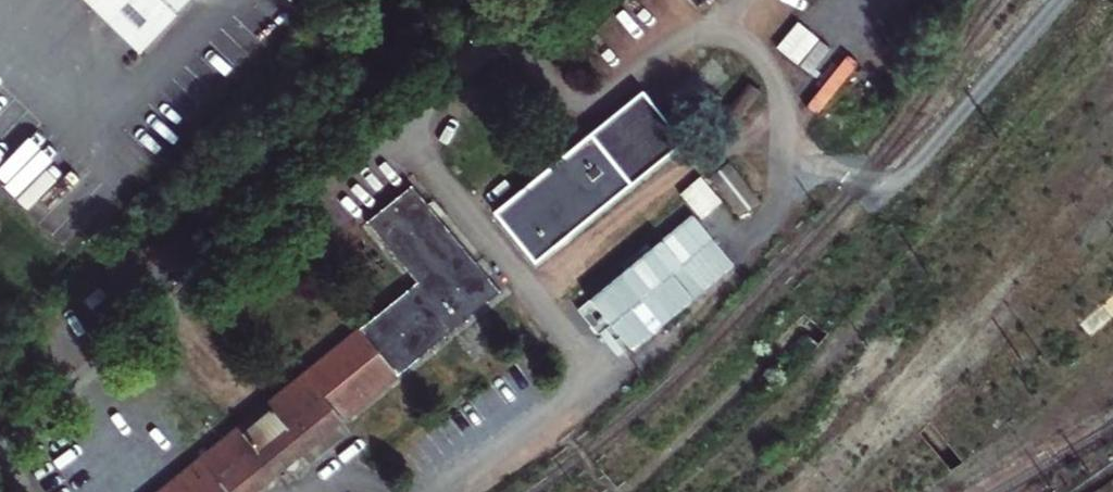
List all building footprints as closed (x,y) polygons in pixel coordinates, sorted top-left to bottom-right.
[(139,52),(189,0),(85,0),(139,52)] [(836,79),(845,84),(860,60),(851,54),(836,79)] [(648,90),(500,209),(539,258),(687,139),(648,90)] [(730,163),(711,180),(743,218),(762,202),(730,163)] [(161,491),(254,491),(503,291),(413,185),(369,223),(420,283),(161,491)] [(713,240),(740,221),(725,200),(699,220),(713,240)] [(1086,321),(1097,334),(1112,321),(1112,296),(1107,302),(1086,321)] [(1081,315),(1086,321),(1107,302),(1102,297),(1081,315)]
